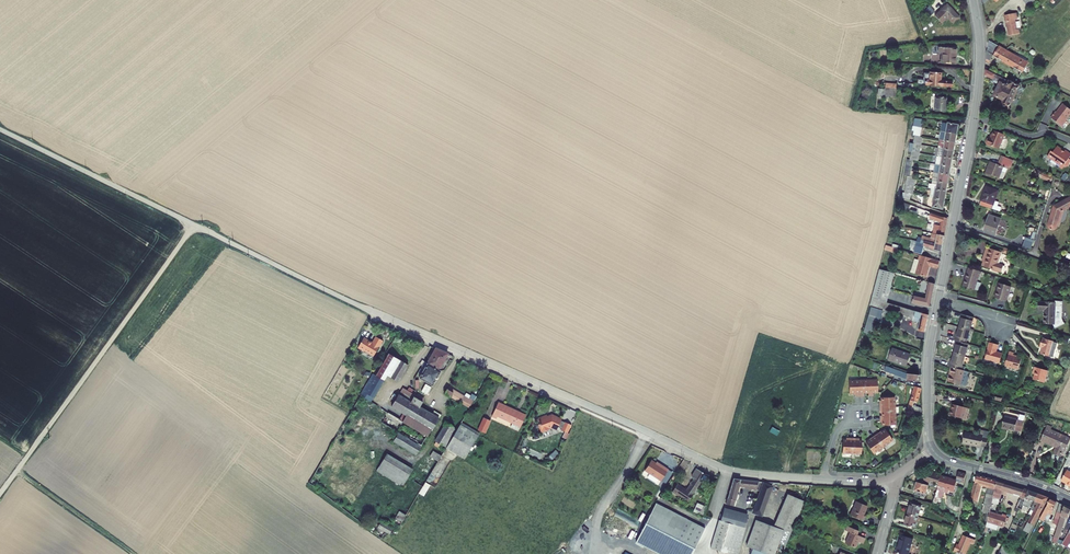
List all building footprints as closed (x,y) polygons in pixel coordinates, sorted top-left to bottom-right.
[(1029,12),(1041,0),(1017,0),(1029,12)] [(947,6),(938,13),(945,20),(948,18),(954,24),(959,19),(947,6)] [(935,15),(932,11),(929,8),(922,14),(929,21),(935,15)] [(1017,19),(1005,20),(1007,33),(1008,41),(1019,39),(1018,35),(1017,35),(1015,25),(1018,25),(1017,19)] [(992,67),(993,58),(1020,73),(1026,64),(1016,58),(988,42),(987,55),(987,54),(987,65),(992,67)] [(941,51),(940,57),(943,57),(943,65),(956,65),(957,52),(941,51)] [(1019,54),(1016,58),(1026,64),(1028,59),(1019,54)] [(1002,99),(1009,83),(987,72),(986,79),(1002,86),(995,100),(1000,102),(1000,101),(1002,99)] [(917,87),(925,88),(950,90),(950,84),(940,83),(940,76),(923,75),(923,82),(917,81),(917,87)] [(1021,88),(1009,83),(1002,99),(1000,101),(1000,102),(1004,104),(1002,108),(1010,111),(1021,88)] [(934,100),(933,114),(944,114),(945,101),(934,100)] [(1051,120),(1063,129),(1068,124),(1066,123),(1069,118),(1069,112),(1063,107),(1058,112),(1060,113),(1058,116),(1056,114),(1051,120)] [(1013,120),(1007,117),(1004,125),(1010,127),(1013,120)] [(916,121),(914,130),(922,131),(924,122),(916,121)] [(943,126),(942,135),(957,138),(959,129),(943,126)] [(914,130),(914,133),(916,133),(915,138),(920,139),(922,131),(914,130)] [(998,149),(1003,135),(995,132),(992,139),(990,138),(988,139),(986,143),(987,146),(993,148),(993,147),(998,149)] [(957,138),(942,135),(940,143),(956,146),(957,138)] [(920,139),(915,138),(913,146),(919,147),(922,148),(923,140),(920,139)] [(940,143),(938,151),(954,154),(956,146),(940,143)] [(922,148),(919,147),(913,146),(911,146),(910,153),(912,154),(917,155),(920,155),(922,148)] [(1050,153),(1047,159),(1057,165),(1056,167),(1062,171),(1064,168),(1067,168),(1069,164),(1069,162),(1068,161),(1069,159),(1069,156),(1065,153),(1063,156),(1060,154),(1061,152),(1056,149),(1052,155),(1050,153)] [(954,154),(938,151),(937,159),(953,162),(954,154)] [(918,163),(920,155),(917,155),(912,154),(910,162),(915,163),(918,163)] [(1014,161),(1004,157),(1000,166),(991,162),(986,174),(1000,180),(1005,168),(1011,170),(1014,161)] [(953,162),(937,159),(936,167),(951,170),(953,162)] [(914,171),(915,163),(910,162),(908,161),(907,169),(914,171)] [(934,175),(941,176),(950,178),(951,170),(936,167),(934,175)] [(912,179),(914,171),(907,169),(905,178),(909,178),(912,179)] [(1043,172),(1040,178),(1051,182),(1053,177),(1043,172)] [(935,183),(940,184),(948,186),(950,178),(941,176),(934,175),(933,183),(935,183)] [(912,179),(909,178),(907,186),(915,188),(917,180),(912,179)] [(948,186),(940,184),(935,183),(933,191),(947,194),(948,186)] [(915,188),(907,186),(906,196),(912,197),(913,197),(915,188)] [(987,188),(981,206),(998,212),(1001,203),(997,202),(1000,192),(987,188)] [(930,201),(934,201),(945,204),(947,194),(933,191),(932,191),(930,201)] [(944,211),(945,204),(934,201),(933,209),(944,211)] [(1055,231),(1060,216),(1069,212),(1069,202),(1053,210),(1047,228),(1048,231),(1051,232),(1053,232),(1055,231)] [(949,220),(932,214),(930,219),(940,223),(940,226),(947,228),(949,220)] [(985,230),(996,233),(1000,219),(990,215),(985,230)] [(945,239),(947,228),(940,226),(939,228),(938,233),(938,236),(945,239)] [(920,231),(919,232),(918,236),(920,237),(919,241),(922,242),(923,240),(943,246),(945,239),(938,236),(920,231)] [(1030,251),(1034,241),(1027,239),(1023,249),(1030,251)] [(922,242),(919,241),(917,246),(924,248),(942,254),(943,246),(923,240),(922,242)] [(917,246),(914,254),(919,256),(922,256),(924,248),(917,246)] [(1002,253),(987,248),(984,258),(986,259),(985,263),(983,262),(982,267),(1002,273),(1004,266),(999,264),(1002,253)] [(922,256),(919,256),(918,260),(913,259),(911,267),(917,269),(916,274),(926,278),(928,270),(930,270),(930,267),(939,269),(940,262),(922,256)] [(981,272),(970,268),(964,286),(975,290),(981,272)] [(884,303),(892,274),(881,271),(873,299),(884,303)] [(935,285),(929,283),(924,299),(915,296),(913,303),(931,308),(935,285)] [(1012,287),(999,283),(995,297),(1007,301),(1012,287)] [(918,331),(925,333),(929,316),(884,303),(873,299),(871,299),(868,310),(875,312),(876,309),(920,322),(918,331)] [(1056,304),(1041,303),(1041,311),(1046,311),(1044,325),(1054,326),(1056,330),(1066,326),(1065,323),(1063,324),(1062,322),(1064,305),(1060,305),(1060,303),(1057,302),(1056,304)] [(868,310),(862,331),(869,333),(875,312),(868,310)] [(978,319),(966,315),(964,321),(966,322),(964,328),(975,331),(978,319)] [(975,331),(964,328),(961,336),(960,335),(958,341),(960,341),(971,345),(975,331)] [(1057,343),(1043,339),(1041,346),(1044,347),(1042,355),(1052,358),(1055,359),(1059,345),(1056,344),(1057,343)] [(971,345),(960,341),(958,348),(960,348),(959,354),(969,357),(972,345),(971,345)] [(367,343),(360,353),(366,356),(366,355),(376,361),(385,346),(379,342),(375,348),(367,343)] [(984,359),(1000,364),(1003,354),(996,352),(998,345),(989,342),(984,359)] [(911,354),(892,349),(889,360),(908,365),(911,354)] [(428,367),(441,374),(451,358),(437,352),(428,367)] [(1009,352),(1005,366),(1019,370),(1022,360),(1013,357),(1014,353),(1009,352)] [(965,371),(969,357),(959,354),(956,362),(954,362),(952,367),(965,371)] [(375,380),(363,401),(374,407),(390,380),(400,386),(410,370),(392,360),(378,382),(375,380)] [(434,391),(443,376),(441,374),(428,367),(419,382),(434,391)] [(965,371),(952,367),(947,382),(969,388),(972,377),(968,376),(969,372),(965,371)] [(1048,370),(1036,367),(1034,371),(1037,372),(1035,380),(1045,383),(1048,370)] [(906,379),(906,381),(915,384),(916,375),(908,373),(893,368),(891,373),(906,379)] [(859,381),(860,397),(864,397),(864,393),(869,393),(868,380),(859,381)] [(878,380),(868,380),(869,393),(869,396),(873,396),(873,392),(878,392),(878,380)] [(855,397),(860,397),(859,381),(849,381),(850,394),(855,393),(855,397)] [(448,386),(444,393),(469,407),(473,400),(448,386)] [(912,401),(910,400),(908,408),(922,412),(922,407),(915,405),(916,402),(918,403),(922,389),(916,387),(912,401)] [(450,397),(449,398),(465,407),(462,413),(469,417),(473,410),(450,397)] [(880,403),(880,407),(896,407),(895,397),(882,398),(882,403),(880,403)] [(391,410),(407,419),(413,407),(409,404),(398,398),(391,410)] [(449,398),(446,404),(462,413),(465,407),(449,398)] [(410,430),(431,442),(442,423),(426,413),(430,406),(418,399),(413,407),(407,419),(414,423),(410,430)] [(521,433),(528,417),(501,405),(494,419),(499,421),(500,419),(514,426),(512,429),(521,433)] [(969,409),(953,405),(950,416),(962,419),(963,413),(968,414),(969,409)] [(880,411),(882,411),(882,416),(896,416),(896,407),(880,407),(880,411)] [(550,428),(554,427),(555,428),(557,429),(559,429),(560,429),(560,427),(563,421),(563,420),(554,416),(550,418),(549,415),(540,419),(542,425),(541,425),(544,433),(551,430),(550,428)] [(410,430),(403,425),(386,416),(381,425),(398,434),(406,438),(410,430)] [(896,416),(882,416),(880,416),(881,421),(883,421),(883,426),(896,425),(896,416)] [(1004,418),(1002,428),(1015,432),(1017,421),(1004,418)] [(414,423),(407,419),(403,425),(410,430),(414,423)] [(486,420),(481,432),(487,435),(492,423),(486,420)] [(563,430),(570,433),(574,425),(567,422),(564,429),(563,430)] [(482,436),(464,425),(460,433),(479,442),(481,438),(482,436)] [(447,454),(449,451),(460,433),(450,427),(440,442),(443,444),(440,449),(447,454)] [(1039,443),(1043,445),(1054,450),(1051,457),(1059,460),(1062,454),(1064,455),(1069,442),(1049,432),(1050,430),(1046,428),(1039,443)] [(879,433),(876,435),(884,447),(893,441),(885,429),(880,434),(879,433)] [(421,460),(431,442),(410,430),(406,438),(398,434),(393,444),(421,460)] [(460,433),(449,451),(467,462),(479,442),(460,433)] [(986,448),(988,440),(983,439),(983,437),(966,433),(963,444),(980,448),(980,446),(986,448)] [(867,443),(875,454),(884,447),(876,435),(872,438),(873,439),(867,443)] [(844,439),(844,453),(853,453),(853,437),(849,437),(849,439),(844,439)] [(858,437),(853,437),(853,453),(862,453),(863,439),(857,439),(858,437)] [(433,450),(430,456),(438,460),(441,455),(433,450)] [(386,457),(380,467),(409,483),(414,473),(386,457)] [(662,467),(653,462),(646,473),(663,483),(671,471),(663,467),(662,467)] [(706,475),(695,468),(692,473),(696,476),(687,489),(677,483),(672,491),(690,502),(694,496),(692,495),(702,480),(710,482),(711,476),(706,475)] [(1067,468),(1062,478),(1069,483),(1069,469),(1067,468)] [(916,479),(923,481),(924,478),(939,483),(942,474),(943,473),(929,469),(928,472),(926,471),(925,474),(918,472),(916,479)] [(956,479),(952,478),(948,488),(954,491),(958,481),(963,482),(965,473),(958,471),(956,479)] [(948,488),(952,478),(942,474),(939,483),(938,486),(938,487),(945,489),(945,487),(948,488)] [(982,512),(988,513),(989,511),(992,498),(996,482),(976,477),(969,502),(975,503),(980,485),(988,487),(982,512)] [(737,500),(741,485),(742,479),(734,478),(729,498),(737,500)] [(924,494),(928,482),(923,481),(916,479),(913,487),(915,488),(914,491),(924,494)] [(763,484),(764,482),(758,482),(756,488),(756,490),(760,491),(753,512),(761,515),(771,487),(763,484)] [(1004,484),(996,482),(992,498),(998,500),(1001,491),(1002,492),(1004,484)] [(1002,492),(1021,497),(1024,490),(1004,484),(1002,492)] [(941,497),(945,489),(938,487),(935,495),(941,497)] [(1023,531),(1029,534),(1040,513),(1048,499),(1024,490),(1021,497),(1020,500),(1024,501),(1023,504),(1030,507),(1032,500),(1038,503),(1023,531)] [(1053,508),(1058,499),(1053,496),(1048,505),(1047,505),(1041,516),(1045,518),(1051,507),(1053,508)] [(793,532),(805,503),(789,497),(777,526),(793,532)] [(910,500),(906,511),(917,514),(920,504),(910,500)] [(1063,511),(1066,503),(1061,500),(1057,508),(1063,511)] [(685,525),(688,518),(657,502),(653,508),(685,525)] [(869,507),(858,502),(852,516),(865,521),(866,517),(865,517),(869,507)] [(1066,503),(1063,511),(1058,525),(1062,527),(1066,516),(1068,517),(1069,512),(1069,505),(1066,503)] [(703,520),(707,511),(697,506),(692,514),(703,520)] [(727,507),(723,519),(745,526),(749,514),(727,507)] [(688,518),(685,525),(653,508),(639,536),(671,552),(670,553),(694,553),(707,528),(688,518)] [(398,510),(393,522),(400,526),(405,514),(398,510)] [(913,525),(917,514),(906,511),(903,522),(913,525)] [(989,511),(988,513),(985,528),(992,530),(993,525),(998,526),(1004,528),(1007,517),(989,511)] [(745,526),(723,519),(718,538),(715,548),(736,553),(737,553),(745,526)] [(746,545),(752,548),(752,549),(753,549),(752,553),(769,553),(771,553),(775,553),(784,530),(755,520),(746,545)] [(377,527),(389,534),(393,528),(381,521),(377,527)] [(858,531),(848,527),(847,531),(852,533),(847,544),(856,548),(858,543),(861,544),(863,538),(856,534),(858,531)] [(912,537),(900,533),(897,543),(909,547),(912,537)] [(662,553),(670,553),(671,552),(639,536),(636,541),(662,553)] [(956,553),(959,553),(968,553),(971,545),(973,546),(975,541),(965,537),(961,548),(958,547),(956,553)] [(909,547),(897,543),(895,550),(907,553),(909,547)] [(999,552),(1004,553),(1018,553),(1020,551),(1003,544),(999,552)]
